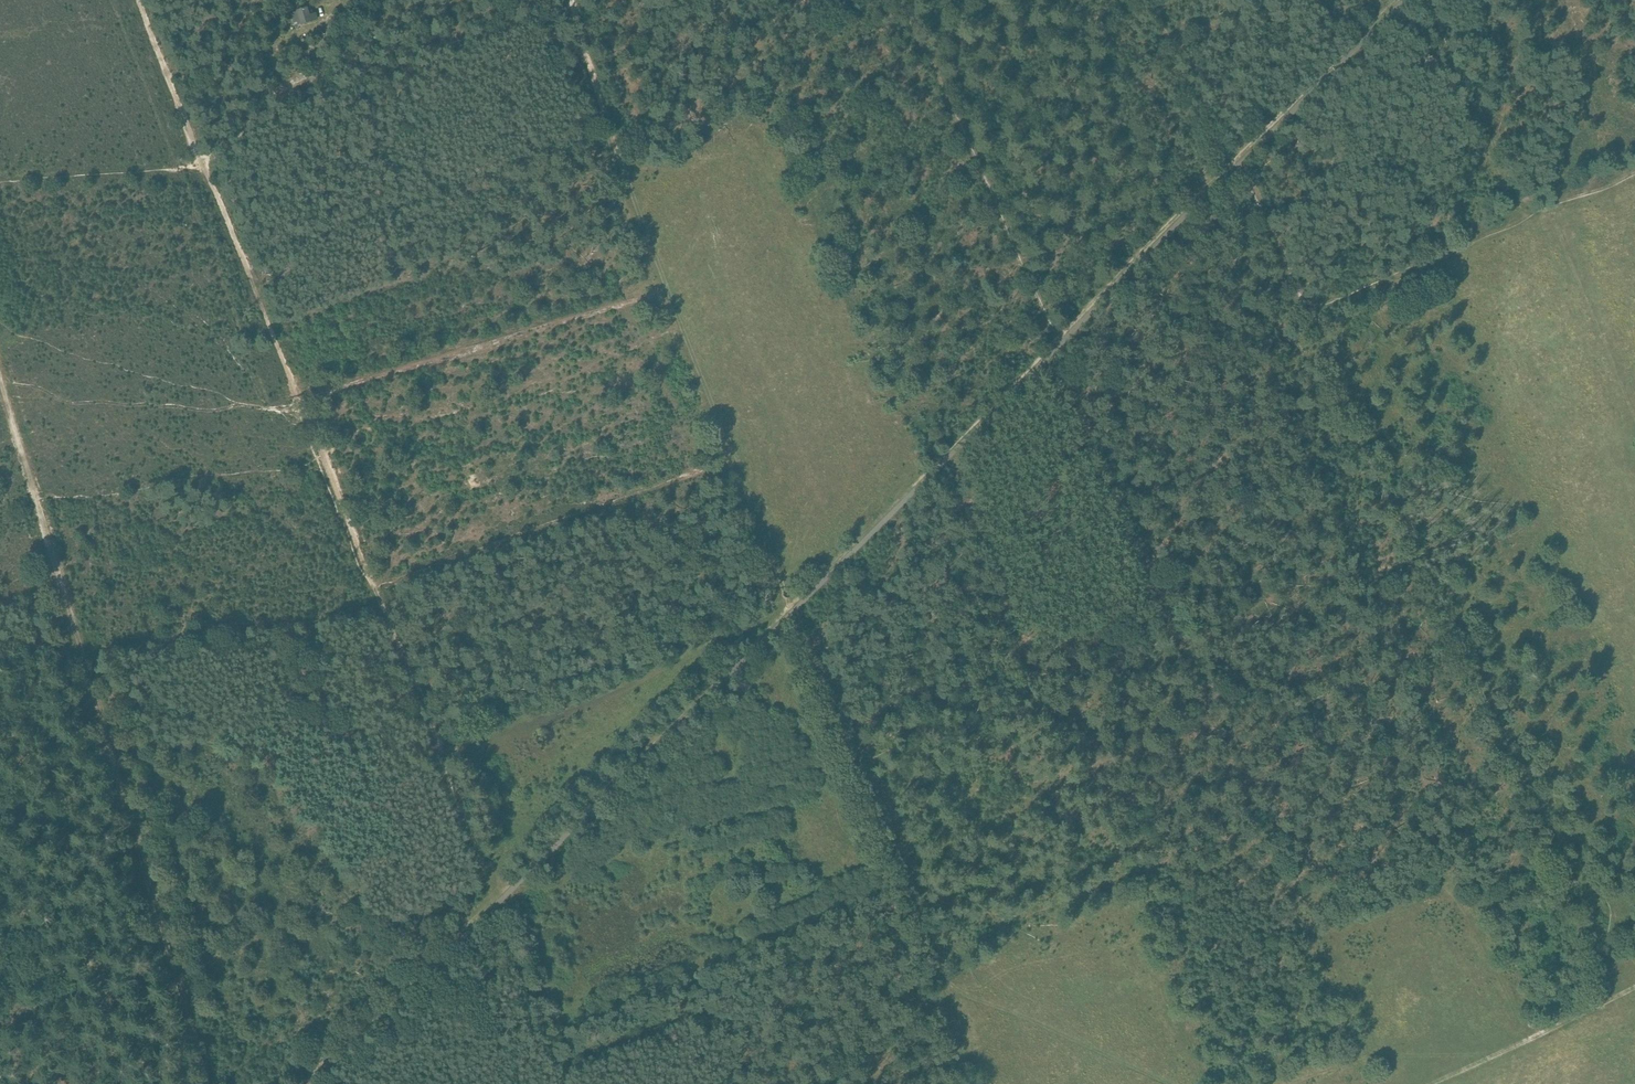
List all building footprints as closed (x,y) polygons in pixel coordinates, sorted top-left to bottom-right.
[(309,7),(297,11),(302,25),(313,21),(309,7)] [(297,11),(290,13),(294,27),(302,25),(297,11)]
